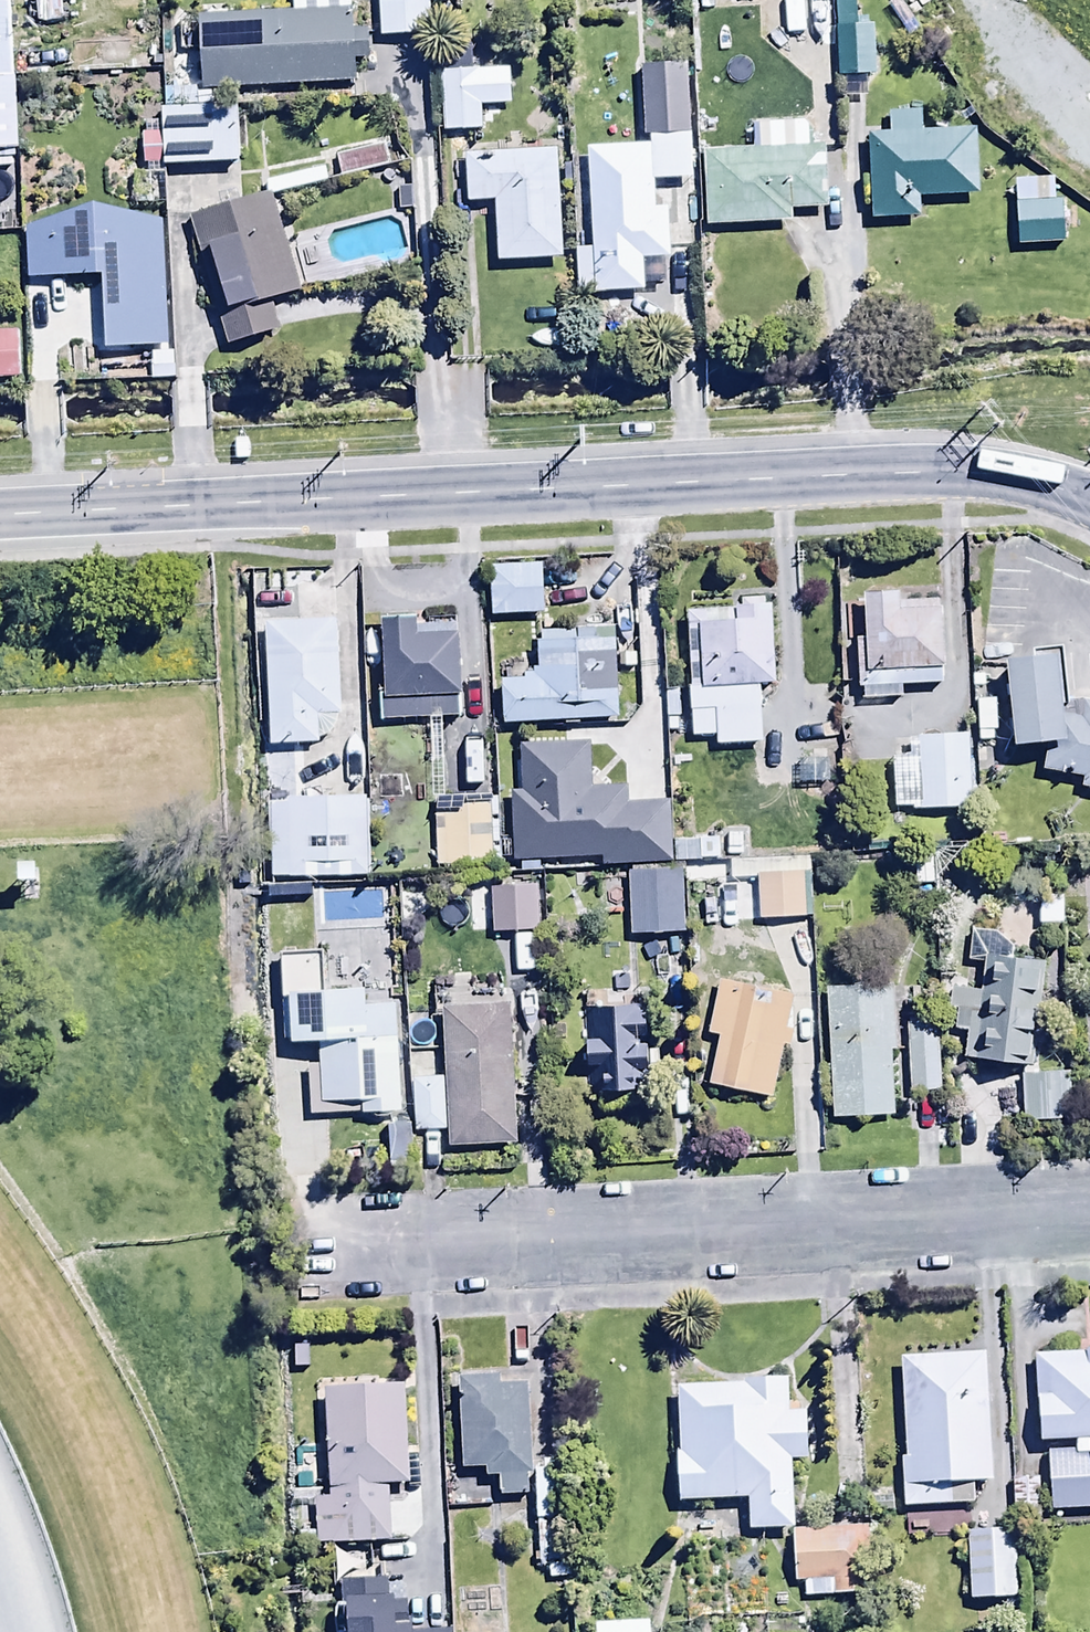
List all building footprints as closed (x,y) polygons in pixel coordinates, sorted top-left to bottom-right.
[(376,38),(429,37),(428,0),(375,0),(376,38)] [(873,23),(853,23),(852,0),(833,0),(835,78),(874,77),(873,23)] [(7,3),(0,3),(0,151),(17,150),(7,3)] [(354,85),(353,64),(367,64),(366,31),(351,32),(350,14),(195,20),(199,92),(354,85)] [(479,132),(477,71),(436,73),(438,134),(479,132)] [(647,148),(648,160),(697,159),(696,83),(646,84),(647,148)] [(160,112),(160,167),(235,167),(235,112),(160,112)] [(884,116),(885,136),(864,137),(868,222),(918,220),(917,200),(976,197),(973,132),(921,134),(920,115),(884,116)] [(788,210),(825,209),(823,149),(806,149),(805,125),(750,127),(751,151),(702,153),(705,229),(789,226),(788,210)] [(334,156),(340,181),(399,166),(393,142),(334,156)] [(648,160),(647,148),(586,149),(588,295),(642,294),(641,261),(667,260),(666,213),(649,214),(648,160)] [(492,202),(494,265),(559,263),(555,154),(461,157),(463,203),(492,202)] [(1051,202),(1051,180),(1014,181),(1016,247),(1062,246),(1061,202),(1051,202)] [(225,318),(217,320),(225,346),(275,331),(267,303),(298,293),(268,195),(187,219),(197,251),(205,249),(225,318)] [(0,335),(0,385),(21,384),(19,334),(0,335)] [(540,569),(485,570),(486,618),(541,617),(540,569)] [(860,597),(862,640),(854,640),(856,692),(859,692),(859,702),(899,700),(899,689),(943,687),(940,603),(902,604),(902,596),(860,597)] [(683,629),(697,628),(700,682),(685,683),(688,741),(716,740),(716,749),(760,747),(757,688),(772,687),(768,608),(763,608),(763,601),(738,602),(738,609),(682,612),(683,629)] [(268,748),(317,745),(316,718),(340,718),(335,622),(263,626),(268,748)] [(382,723),(428,722),(430,796),(442,796),(440,721),(460,721),(457,622),(380,624),(382,723)] [(523,683),(497,684),(500,727),(615,719),(609,628),(539,633),(539,645),(533,645),(535,672),(530,672),(531,676),(522,677),(523,683)] [(1004,665),(1011,750),(1045,748),(1041,773),(1061,776),(1062,770),(1068,770),(1067,777),(1081,779),(1079,792),(1089,794),(1089,708),(1079,706),(1077,720),(1061,717),(1057,660),(1004,665)] [(910,810),(910,813),(973,811),(971,738),(891,740),(892,810),(910,810)] [(591,872),(590,861),(599,861),(599,870),(629,870),(629,876),(626,877),(628,937),(683,936),(682,871),(673,871),(673,864),(697,864),(697,844),(667,845),(666,808),(623,808),(623,790),(588,790),(587,745),(517,746),(518,793),(507,794),(509,852),(509,865),(519,865),(519,874),(591,872)] [(488,800),(488,797),(431,799),(434,869),(444,869),(444,873),(482,871),(482,867),(497,864),(495,800),(488,800)] [(367,799),(284,800),(284,805),(266,805),(267,879),(367,878),(367,860),(358,860),(358,842),(367,842),(367,799)] [(729,882),(754,881),(756,922),(804,920),(802,874),(810,874),(809,856),(728,859),(729,882)] [(490,893),(490,935),(534,935),(534,894),(490,893)] [(532,948),(512,948),(512,981),(532,981),(532,948)] [(288,1045),(317,1044),(317,1071),(306,1072),(308,1118),(399,1115),(394,1004),(379,1004),(379,1009),(363,1010),(362,994),(317,995),(315,958),(277,959),(278,1001),(286,1000),(288,1045)] [(954,1033),(964,1034),(962,1063),(1027,1067),(1031,1012),(1038,1012),(1040,967),(989,963),(988,989),(978,988),(978,993),(948,991),(947,1011),(955,1011),(954,1033)] [(716,983),(705,1036),(717,1039),(706,1088),(770,1101),(780,1051),(790,1053),(795,1034),(785,1032),(792,1000),(716,983)] [(830,1122),(892,1120),(890,1053),(897,1053),(897,1030),(903,1030),(901,988),(826,990),(830,1122)] [(444,1079),(447,1133),(448,1148),(514,1144),(505,1006),(439,1011),(444,1079)] [(635,1010),(589,1011),(590,1044),(582,1045),(583,1070),(592,1070),(593,1097),(634,1095),(633,1070),(647,1070),(646,1049),(637,1049),(635,1010)] [(935,1024),(904,1025),(907,1094),(939,1092),(935,1024)] [(1068,1076),(1019,1077),(1020,1124),(1069,1123),(1068,1076)] [(447,1133),(444,1079),(410,1081),(414,1135),(447,1133)] [(410,1126),(384,1126),(384,1165),(410,1165),(410,1126)] [(1082,1353),(1082,1358),(1032,1358),(1032,1445),(1074,1445),(1074,1459),(1047,1459),(1047,1513),(1089,1513),(1089,1353),(1082,1353)] [(982,1358),(897,1363),(903,1461),(899,1461),(902,1511),(972,1507),(971,1488),(990,1487),(982,1358)] [(461,1472),(483,1471),(483,1479),(499,1478),(500,1498),(525,1496),(524,1479),(529,1479),(529,1461),(526,1387),(494,1389),(494,1381),(457,1382),(461,1472)] [(803,1415),(786,1415),(786,1383),(742,1384),(742,1389),(673,1390),(675,1505),(745,1504),(745,1534),(790,1534),(789,1465),(803,1465),(803,1415)] [(387,1489),(405,1489),(401,1389),(321,1392),(326,1502),(312,1503),(313,1536),(298,1537),(299,1551),(389,1547),(387,1489)] [(544,1472),(532,1473),(536,1568),(546,1568),(547,1581),(571,1581),(567,1465),(543,1466),(544,1472)] [(830,1584),(831,1600),(862,1599),(860,1532),(790,1534),(791,1585),(830,1584)] [(1014,1533),(964,1534),(966,1604),(1016,1602),(1014,1533)] [(410,1623),(405,1623),(404,1606),(387,1607),(386,1581),(342,1583),(343,1606),(335,1607),(336,1631),(411,1631),(410,1623)]
